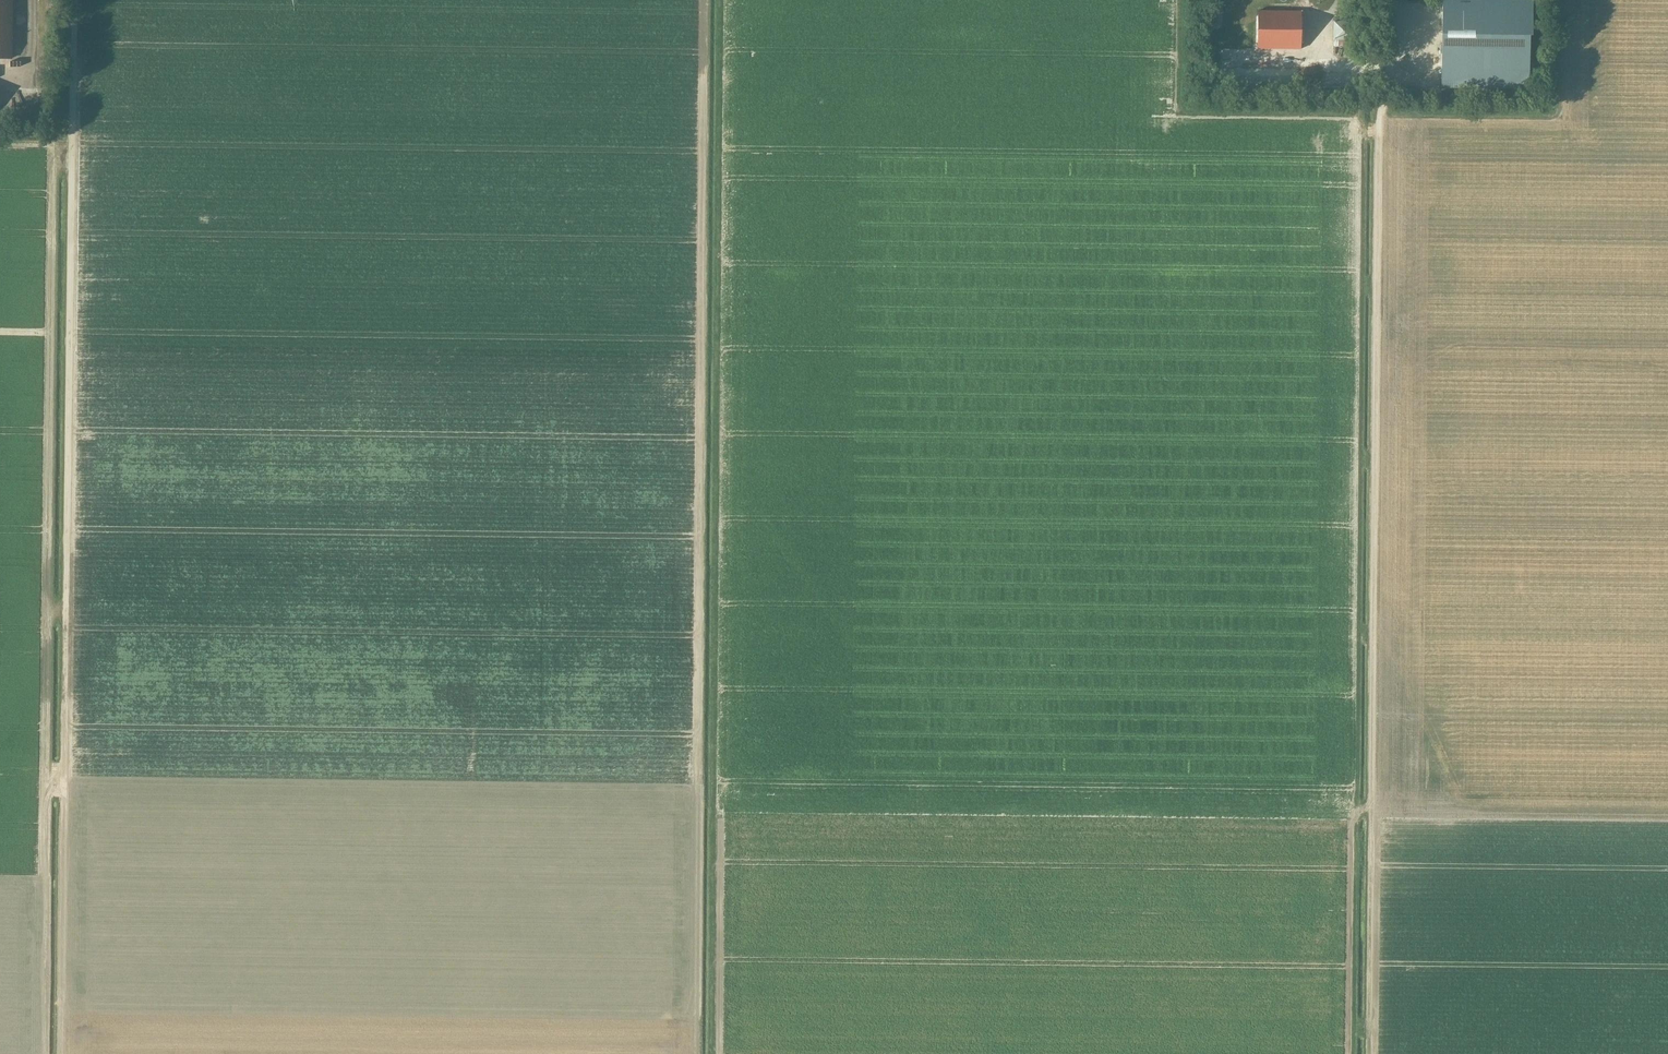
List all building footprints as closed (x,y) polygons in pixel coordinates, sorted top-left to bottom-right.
[(12,0),(0,0),(0,58),(11,58),(12,0)] [(1529,34),(1531,34),(1532,0),(1442,0),(1441,87),(1528,88),(1529,34)] [(1301,48),(1301,10),(1258,10),(1257,48),(1301,48)] [(1334,21),(1334,46),(1358,46),(1358,21),(1334,21)] [(1422,33),(1430,33),(1430,23),(1421,23),(1422,33)]
